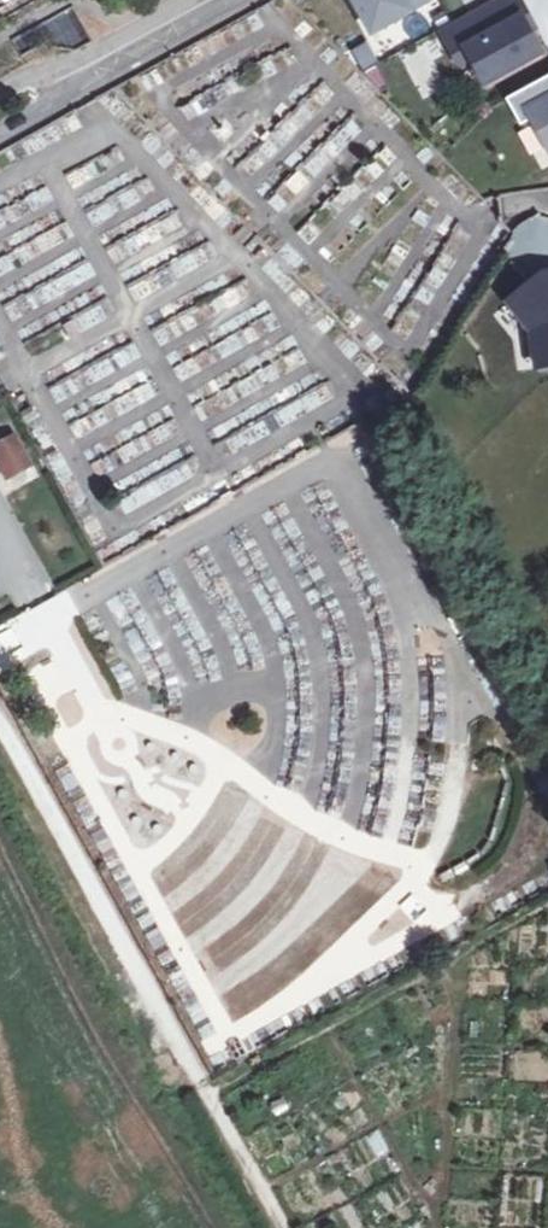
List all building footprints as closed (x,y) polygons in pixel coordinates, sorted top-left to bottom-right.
[(372,34),(412,11),(411,10),(428,0),(353,0),(372,34)] [(440,33),(453,57),(465,50),(471,62),(484,85),(541,55),(529,32),(522,19),(528,16),(519,0),(502,0),(440,33)] [(547,32),(547,0),(526,0),(540,35),(547,32)] [(535,29),(528,16),(522,19),(529,32),(535,29)] [(465,50),(453,57),(459,69),(471,62),(465,50)] [(506,100),(520,126),(530,122),(547,154),(547,78),(506,100)] [(513,300),(535,327),(540,363),(547,362),(547,275),(546,273),(513,300)] [(21,451),(15,439),(0,447),(0,462),(21,451)] [(0,462),(0,465),(7,478),(29,466),(21,451),(0,462)]
